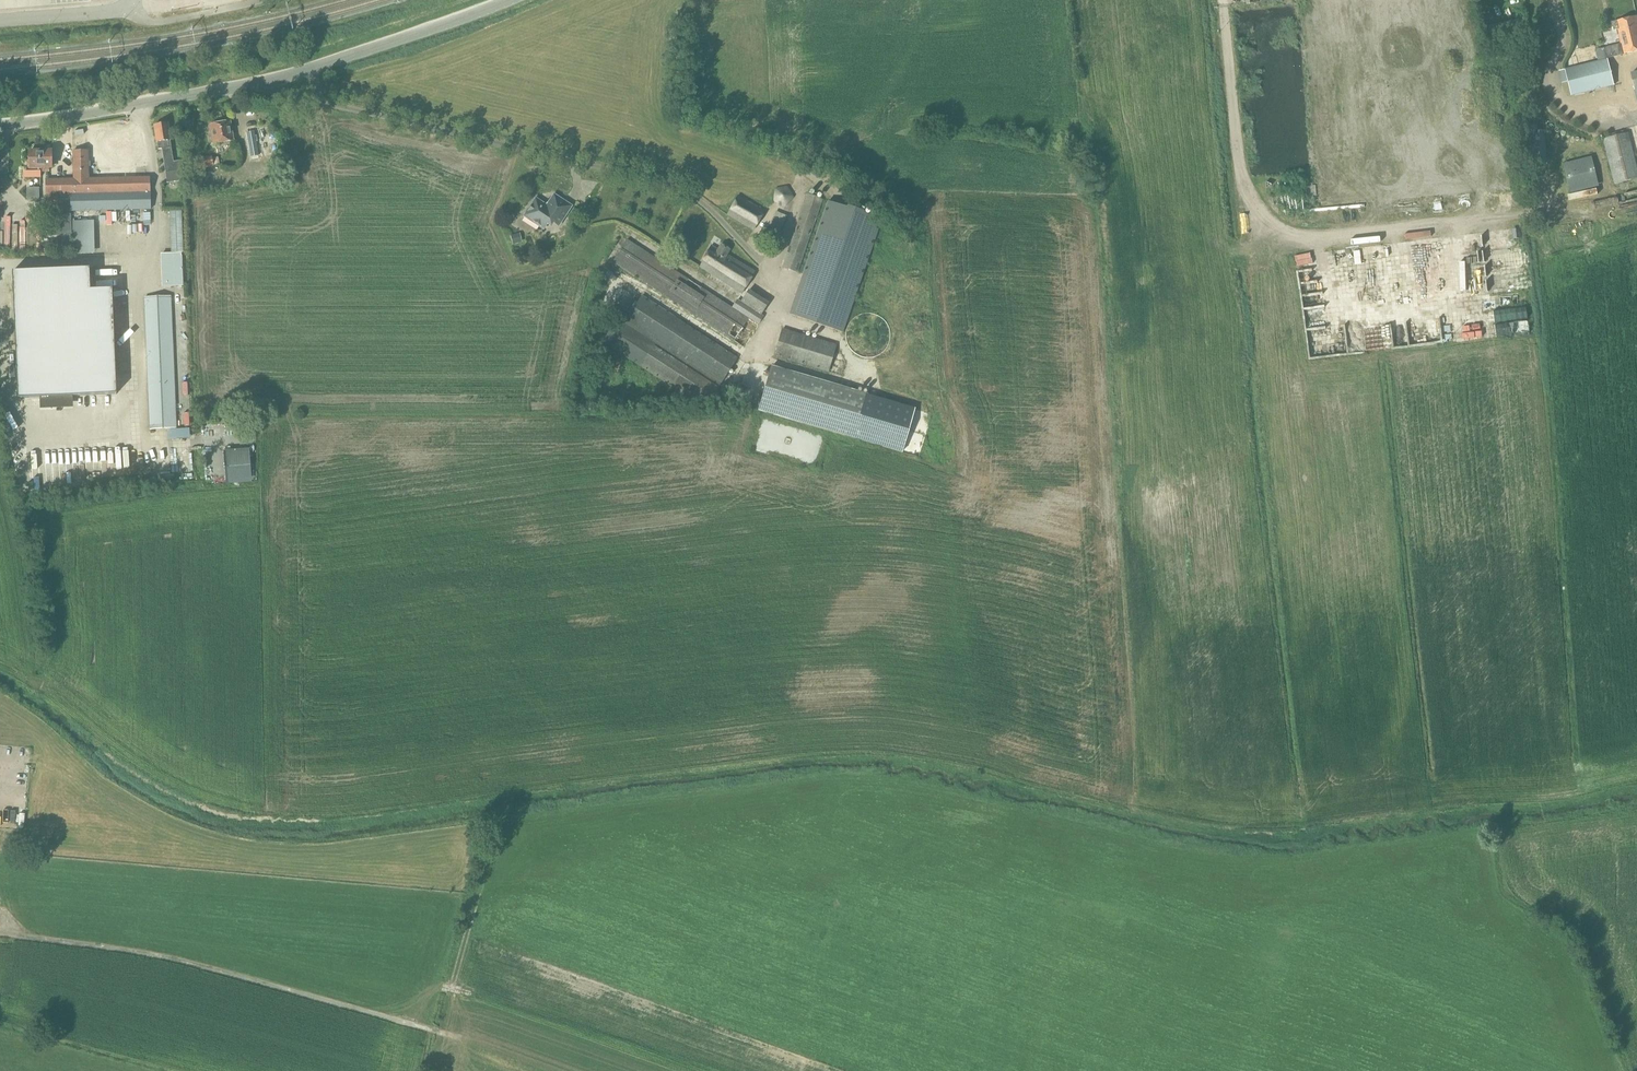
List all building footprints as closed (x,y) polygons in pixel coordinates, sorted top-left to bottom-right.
[(1613,22),(1614,30),(1617,29),(1623,53),(1636,50),(1636,17),(1613,22)] [(1617,44),(1603,47),(1605,58),(1619,55),(1617,44)] [(1614,85),(1608,59),(1565,70),(1571,96),(1614,85)] [(234,140),(231,121),(210,124),(213,144),(234,140)] [(170,140),(171,140),(168,123),(154,125),(157,142),(158,142),(159,149),(164,148),(165,153),(166,163),(165,163),(166,172),(184,169),(183,160),(174,161),(173,152),(172,152),(170,140)] [(259,155),(255,131),(247,132),(251,157),(259,155)] [(1636,179),(1636,166),(1629,132),(1603,139),(1614,184),(1636,179)] [(49,168),(52,168),(52,151),(30,151),(30,168),(38,168),(39,173),(49,172),(49,168)] [(200,169),(214,166),(212,155),(198,158),(200,169)] [(1588,158),(1558,166),(1565,195),(1595,188),(1588,158)] [(178,172),(163,172),(163,183),(178,183),(178,172)] [(148,177),(73,178),(74,193),(74,218),(149,216),(148,177)] [(71,211),(71,193),(74,193),(73,178),(47,179),(48,204),(58,204),(59,203),(59,199),(61,199),(62,211),(71,211)] [(777,204),(781,206),(782,204),(785,205),(786,205),(793,197),(793,196),(787,187),(776,188),(775,189),(775,200),(778,202),(777,203),(777,204)] [(807,193),(782,267),(797,272),(822,199),(807,193)] [(536,199),(526,214),(535,220),(536,223),(544,229),(550,219),(559,225),(571,206),(554,195),(548,204),(545,204),(536,199)] [(738,195),(727,215),(754,230),(765,211),(738,195)] [(790,316),(844,335),(882,221),(828,202),(790,316)] [(777,236),(787,216),(776,211),(767,231),(777,236)] [(49,236),(71,236),(71,222),(49,223),(49,236)] [(1512,229),(1513,239),(1522,238),(1521,228),(1512,229)] [(685,276),(627,239),(612,262),(744,347),(764,316),(762,314),(769,303),(749,289),(741,301),(738,299),(732,307),(697,284),(699,282),(687,274),(685,276)] [(711,245),(700,266),(742,294),(755,271),(727,255),(730,249),(721,244),(718,249),(711,245)] [(163,286),(183,286),(182,253),(162,254),(163,286)] [(90,268),(13,271),(18,398),(117,394),(113,289),(90,290),(90,268)] [(626,321),(624,323),(619,320),(604,343),(641,366),(672,386),(672,387),(705,408),(721,383),(738,357),(642,295),(625,321),(626,321)] [(172,296),(144,297),(150,429),(177,428),(172,296)] [(782,328),(774,356),(828,372),(837,344),(782,328)] [(902,452),(915,409),(772,367),(759,410),(854,438),(902,452)] [(241,487),(241,475),(215,476),(216,488),(241,487)]
